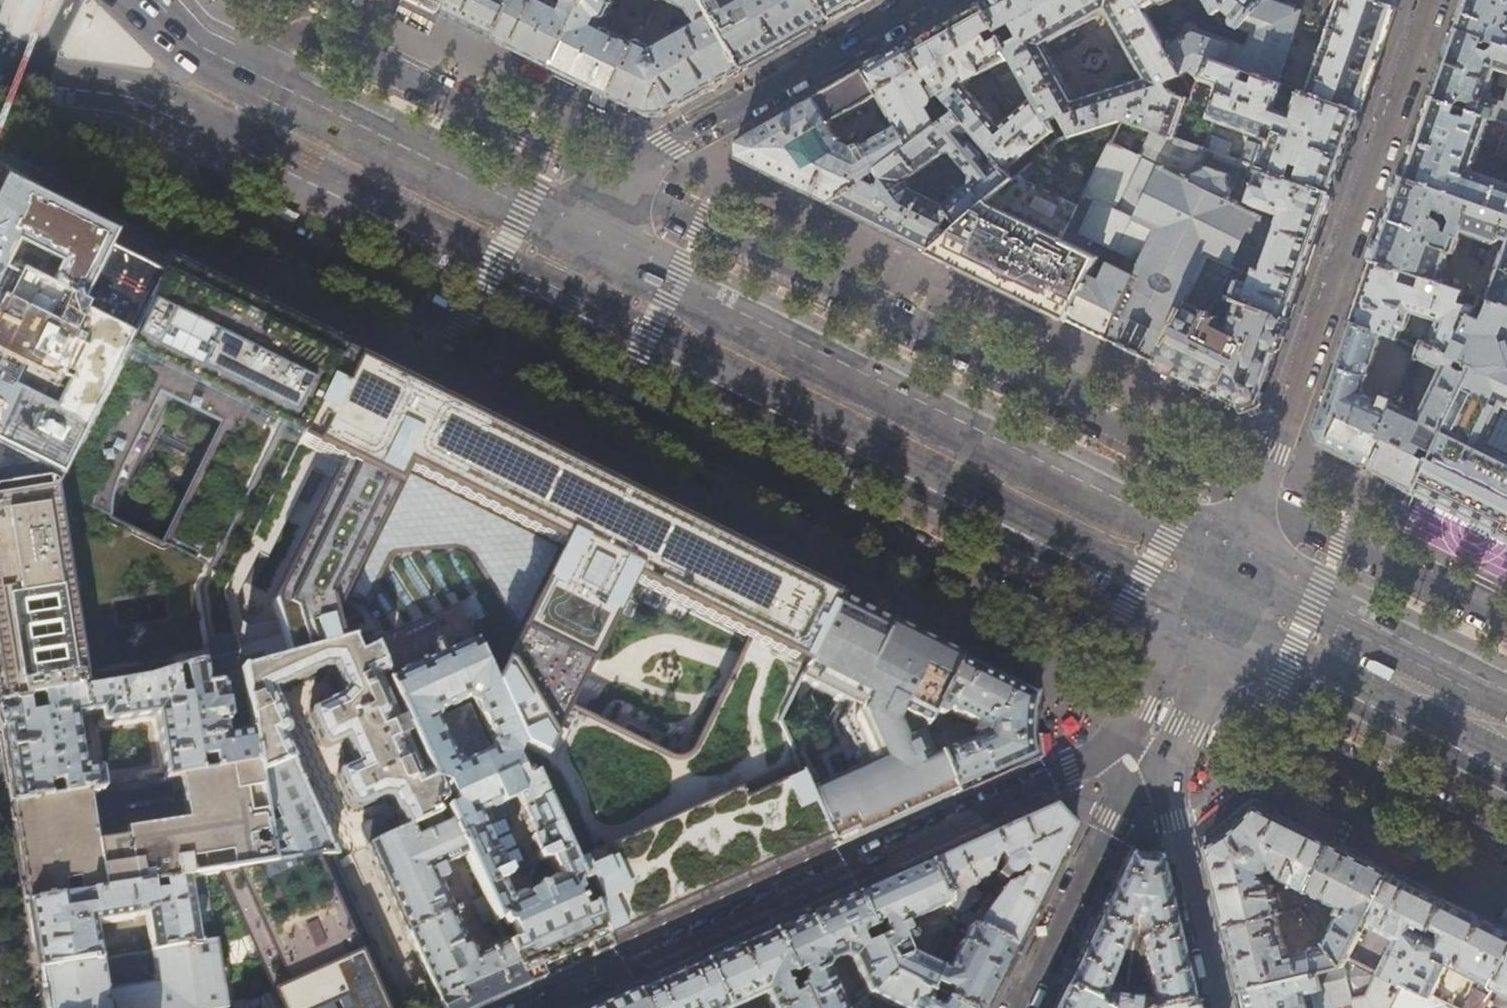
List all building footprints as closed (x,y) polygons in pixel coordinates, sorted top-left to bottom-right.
[(442,12),(448,0),(419,0),(442,12)] [(442,12),(468,24),(497,39),(517,0),(448,0),(442,12)] [(565,1),(562,6),(549,0),(517,0),(497,39),(530,55),(553,66),(554,67),(588,0),(565,0),(565,1)] [(554,67),(583,80),(612,95),(637,44),(599,25),(600,20),(608,17),(617,0),(588,0),(554,67)] [(706,0),(671,0),(690,10),(697,23),(652,48),(638,41),(637,44),(612,95),(630,105),(649,114),(664,113),(744,68),(706,0)] [(744,68),(814,29),(832,19),(821,0),(706,0),(744,68)] [(832,19),(850,9),(865,0),(821,0),(832,19)] [(1139,0),(988,0),(983,3),(999,33),(1013,25),(1020,38),(1006,46),(1049,123),(1060,117),(1071,137),(1124,121),(1153,131),(1174,138),(1189,98),(1173,92),(1168,83),(1182,76),(1164,44),(1146,13),(1139,0)] [(1146,13),(1163,4),(1164,5),(1165,5),(1166,5),(1167,5),(1175,0),(1139,0),(1146,13)] [(1241,28),(1254,33),(1250,46),(1199,29),(1199,27),(1198,26),(1197,24),(1196,23),(1195,23),(1194,22),(1193,22),(1191,22),(1189,23),(1188,23),(1187,24),(1186,26),(1186,28),(1186,30),(1186,31),(1187,32),(1164,44),(1182,76),(1192,71),(1200,77),(1215,61),(1244,71),(1252,74),(1279,83),(1304,11),(1274,0),(1264,0),(1241,28)] [(1215,13),(1223,9),(1233,17),(1233,18),(1232,19),(1232,21),(1232,22),(1232,23),(1233,25),(1234,26),(1234,27),(1241,28),(1264,0),(1208,0),(1215,13)] [(1397,8),(1376,0),(1339,0),(1307,93),(1360,112),(1381,55),(1397,8)] [(1454,28),(1485,39),(1499,44),(1506,46),(1506,0),(1463,0),(1454,28)] [(999,33),(983,3),(948,23),(903,48),(931,81),(957,113),(974,132),(997,159),(1007,171),(1054,132),(1049,123),(1006,46),(999,33)] [(1430,96),(1456,106),(1458,98),(1471,103),(1469,110),(1506,123),(1506,92),(1504,100),(1488,95),(1497,69),(1501,77),(1498,85),(1506,88),(1506,46),(1499,44),(1490,51),(1481,48),(1485,39),(1454,28),(1441,63),(1430,96)] [(933,96),(926,84),(931,81),(903,48),(736,142),(736,157),(788,182),(832,204),(861,183),(875,173),(938,126),(928,108),(929,107),(931,106),(932,105),(933,104),(933,102),(934,101),(934,99),(934,98),(933,96)] [(1241,80),(1244,71),(1215,61),(1200,77),(1191,88),(1206,93),(1209,84),(1217,86),(1219,92),(1210,117),(1214,119),(1213,120),(1269,140),(1268,146),(1248,140),(1240,162),(1260,168),(1332,194),(1347,151),(1360,112),(1307,93),(1300,91),(1291,115),(1274,109),(1283,85),(1279,83),(1252,74),(1249,82),(1241,80)] [(1430,96),(1416,135),(1401,177),(1434,188),(1438,178),(1449,182),(1446,192),(1506,213),(1506,182),(1472,170),(1486,128),(1496,132),(1492,142),(1500,145),(1498,153),(1506,156),(1506,123),(1469,110),(1466,118),(1455,114),(1457,106),(1456,106),(1430,96)] [(938,126),(875,173),(884,186),(876,191),(861,183),(832,204),(890,232),(929,252),(1014,179),(1007,171),(997,159),(988,166),(983,160),(983,159),(984,158),(984,157),(984,156),(984,155),(984,154),(984,153),(983,152),(975,143),(974,142),(973,142),(971,142),(970,142),(969,142),(968,143),(965,138),(974,132),(957,113),(938,126)] [(1203,148),(1174,138),(1153,131),(1140,156),(1113,142),(1082,204),(1064,241),(1084,252),(1094,234),(1130,252),(1121,270),(1108,264),(1096,287),(1086,282),(1067,320),(1086,329),(1117,345),(1155,364),(1209,256),(1241,273),(1241,274),(1253,280),(1257,269),(1263,271),(1279,225),(1278,224),(1257,216),(1228,200),(1231,194),(1232,180),(1233,177),(1200,165),(1207,150),(1203,148)] [(1210,151),(1225,156),(1229,144),(1215,139),(1210,151)] [(1288,318),(1332,194),(1260,168),(1248,201),(1258,207),(1280,215),(1278,224),(1279,225),(1263,271),(1257,269),(1253,280),(1251,285),(1239,280),(1232,298),(1288,318)] [(1019,176),(1014,179),(929,252),(974,273),(1026,299),(1046,309),(1067,320),(1086,282),(1097,259),(1084,252),(1064,241),(1082,204),(1019,176)] [(1446,192),(1434,188),(1401,177),(1386,220),(1372,260),(1441,283),(1452,253),(1455,254),(1457,252),(1465,231),(1467,234),(1494,243),(1500,240),(1502,238),(1506,240),(1506,213),(1446,192)] [(237,658),(219,598),(225,584),(298,441),(341,355),(283,326),(203,287),(166,268),(164,267),(159,277),(129,262),(98,246),(103,237),(58,214),(12,192),(7,201),(0,197),(0,705),(237,658)] [(1506,249),(1503,251),(1486,298),(1492,300),(1506,305),(1506,248),(1506,249)] [(1241,274),(1241,273),(1209,256),(1155,364),(1183,377),(1241,406),(1244,410),(1261,403),(1260,399),(1288,318),(1232,298),(1239,280),(1241,274)] [(1441,283),(1372,260),(1351,321),(1382,332),(1388,335),(1398,340),(1402,331),(1403,331),(1404,330),(1405,330),(1406,329),(1407,329),(1407,328),(1408,327),(1408,326),(1412,313),(1436,321),(1429,343),(1452,355),(1472,314),(1475,307),(1461,303),(1464,297),(1467,292),(1441,283)] [(1492,300),(1482,319),(1472,314),(1452,355),(1459,359),(1471,364),(1476,367),(1416,492),(1454,511),(1506,537),(1506,305),(1492,300)] [(1382,332),(1351,321),(1313,429),(1318,444),(1342,455),(1372,470),(1386,441),(1380,438),(1395,405),(1392,404),(1394,400),(1384,396),(1382,400),(1363,392),(1382,332)] [(1459,359),(1452,355),(1429,343),(1423,340),(1419,349),(1420,350),(1416,357),(1442,370),(1419,416),(1395,405),(1380,438),(1386,441),(1372,470),(1394,481),(1416,492),(1476,367),(1471,364),(1467,373),(1455,368),(1459,359)] [(574,469),(508,436),(419,392),(373,369),(341,354),(341,355),(298,441),(225,584),(309,625),(296,652),(298,654),(337,643),(333,637),(347,645),(365,640),(369,648),(432,622),(450,585),(524,620),(491,690),(607,943),(677,912),(766,872),(831,843),(807,791),(777,726),(798,683),(838,599),(804,582),(720,541),(659,511),(574,469)] [(955,794),(939,757),(935,749),(926,728),(932,714),(959,659),(925,642),(854,607),(838,599),(798,683),(847,707),(840,722),(859,767),(807,791),(831,843),(833,849),(893,822),(955,794)] [(445,813),(465,856),(484,897),(494,919),(505,943),(525,987),(587,959),(610,949),(607,943),(491,690),(456,612),(432,622),(369,648),(383,678),(427,774),(439,800),(445,813)] [(369,648),(365,640),(347,645),(239,677),(256,769),(268,835),(271,847),(273,864),(332,856),(332,857),(335,855),(282,745),(287,740),(287,735),(271,697),(323,674),(329,673),(341,696),(336,702),(311,714),(309,716),(308,718),(308,722),(322,750),(325,752),(329,752),(343,745),(354,767),(340,774),(338,776),(337,779),(336,781),(337,784),(349,806),(354,808),(379,798),(389,797),(396,813),(392,818),(384,822),(381,815),(362,824),(359,828),(440,1007),(478,1007),(483,1006),(525,987),(505,943),(476,956),(473,949),(471,946),(468,944),(463,944),(431,871),(465,856),(445,813),(436,816),(430,804),(439,800),(427,774),(413,780),(400,752),(398,753),(394,744),(402,740),(404,736),(400,726),(396,725),(387,729),(383,720),(386,719),(370,684),(383,678),(369,648)] [(237,658),(0,705),(0,735),(3,753),(11,805),(89,793),(105,791),(103,771),(102,769),(99,768),(97,768),(93,750),(80,752),(74,716),(99,713),(101,720),(103,721),(106,723),(156,714),(167,782),(174,781),(256,769),(239,677),(237,658)] [(981,738),(939,757),(955,794),(990,778),(1033,759),(1030,741),(1030,728),(1033,708),(1035,696),(996,677),(959,659),(932,714),(939,717),(942,717),(946,716),(948,713),(978,728),(978,733),(981,738)] [(1285,766),(1286,763),(1279,760),(1272,756),(1270,760),(1268,763),(1283,770),(1285,766)] [(256,769),(174,781),(176,790),(189,788),(194,827),(97,845),(89,793),(11,805),(19,852),(27,904),(158,883),(164,882),(189,878),(206,875),(220,873),(273,864),(271,847),(255,849),(253,836),(268,835),(256,769)] [(1244,823),(1258,806),(1249,793),(1202,831),(1205,847),(1226,836),(1244,823)] [(972,841),(927,861),(953,919),(956,920),(968,926),(1014,950),(1037,903),(1075,828),(1069,823),(1064,817),(1053,804),(972,841)] [(1244,823),(1226,836),(1205,847),(1216,890),(1225,927),(1280,914),(1273,884),(1265,874),(1272,869),(1279,879),(1307,892),(1332,842),(1299,827),(1258,806),(1244,823)] [(271,847),(268,835),(253,836),(255,849),(271,847)] [(1365,859),(1332,842),(1307,892),(1339,907),(1336,915),(1339,917),(1325,943),(1327,946),(1343,965),(1347,957),(1351,950),(1360,931),(1364,924),(1391,872),(1365,859)] [(1391,872),(1398,857),(1372,844),(1365,859),(1391,872)] [(1112,887),(1081,949),(1061,989),(1101,1007),(1172,1007),(1193,1003),(1185,972),(1178,943),(1158,858),(1142,856),(1128,855),(1112,887)] [(332,857),(332,856),(273,864),(220,873),(277,1007),(400,1007),(332,857)] [(897,874),(855,893),(870,929),(875,940),(890,973),(928,992),(932,983),(940,969),(924,960),(944,919),(956,920),(953,919),(927,861),(897,874)] [(1391,872),(1364,924),(1395,939),(1379,972),(1347,957),(1343,965),(1354,1007),(1390,1007),(1403,982),(1445,898),(1419,885),(1391,872)] [(189,878),(164,882),(165,892),(159,893),(158,883),(27,904),(32,938),(37,970),(100,960),(95,927),(133,921),(133,918),(145,917),(151,952),(199,945),(196,926),(192,898),(189,878)] [(870,929),(855,893),(813,912),(771,931),(791,973),(791,974),(802,969),(806,978),(803,980),(801,979),(795,982),(800,993),(807,1007),(842,1007),(826,970),(829,962),(843,956),(852,959),(867,995),(868,993),(890,973),(875,940),(863,945),(859,934),(870,929)] [(214,923),(210,896),(192,898),(196,926),(214,923)] [(482,923),(494,919),(484,897),(472,902),(482,923)] [(1445,898),(1403,982),(1431,996),(1449,962),(1448,961),(1451,954),(1453,955),(1456,955),(1458,954),(1453,967),(1457,968),(1456,969),(1472,978),(1473,976),(1480,980),(1476,989),(1472,988),(1463,1007),(1483,1007),(1494,987),(1506,962),(1506,929),(1499,925),(1481,916),(1445,898)] [(1506,910),(1499,925),(1506,929),(1506,910)] [(1280,914),(1225,927),(1234,965),(1240,991),(1343,965),(1327,946),(1289,954),(1280,914)] [(1014,950),(968,926),(946,971),(940,969),(932,983),(943,989),(942,992),(948,995),(945,1001),(959,1007),(985,1007),(995,987),(1014,950)] [(704,961),(725,1007),(734,1007),(762,995),(768,1007),(807,1007),(800,993),(791,997),(782,977),(791,973),(771,931),(737,946),(704,961)] [(1365,934),(1360,931),(1351,950),(1359,953),(1364,941),(1362,940),(1365,934)] [(151,952),(100,960),(37,970),(42,999),(43,1007),(226,1007),(217,942),(199,945),(151,952)] [(636,991),(643,1007),(725,1007),(704,961),(673,975),(636,991)] [(1494,987),(1506,993),(1506,962),(1494,987)] [(1343,965),(1240,991),(1244,1007),(1306,1007),(1304,1000),(1314,998),(1316,1007),(1354,1007),(1343,965)] [(928,992),(890,973),(868,993),(898,1007),(959,1007),(945,1001),(943,1000),(939,1007),(934,1007),(933,1003),(926,1000),(929,993),(928,992)] [(1431,996),(1403,982),(1390,1007),(1456,1007),(1431,996)] [(1061,989),(1052,1007),(1101,1007),(1061,989)] [(604,1006),(605,1007),(643,1007),(636,991),(617,1000),(604,1006)]
